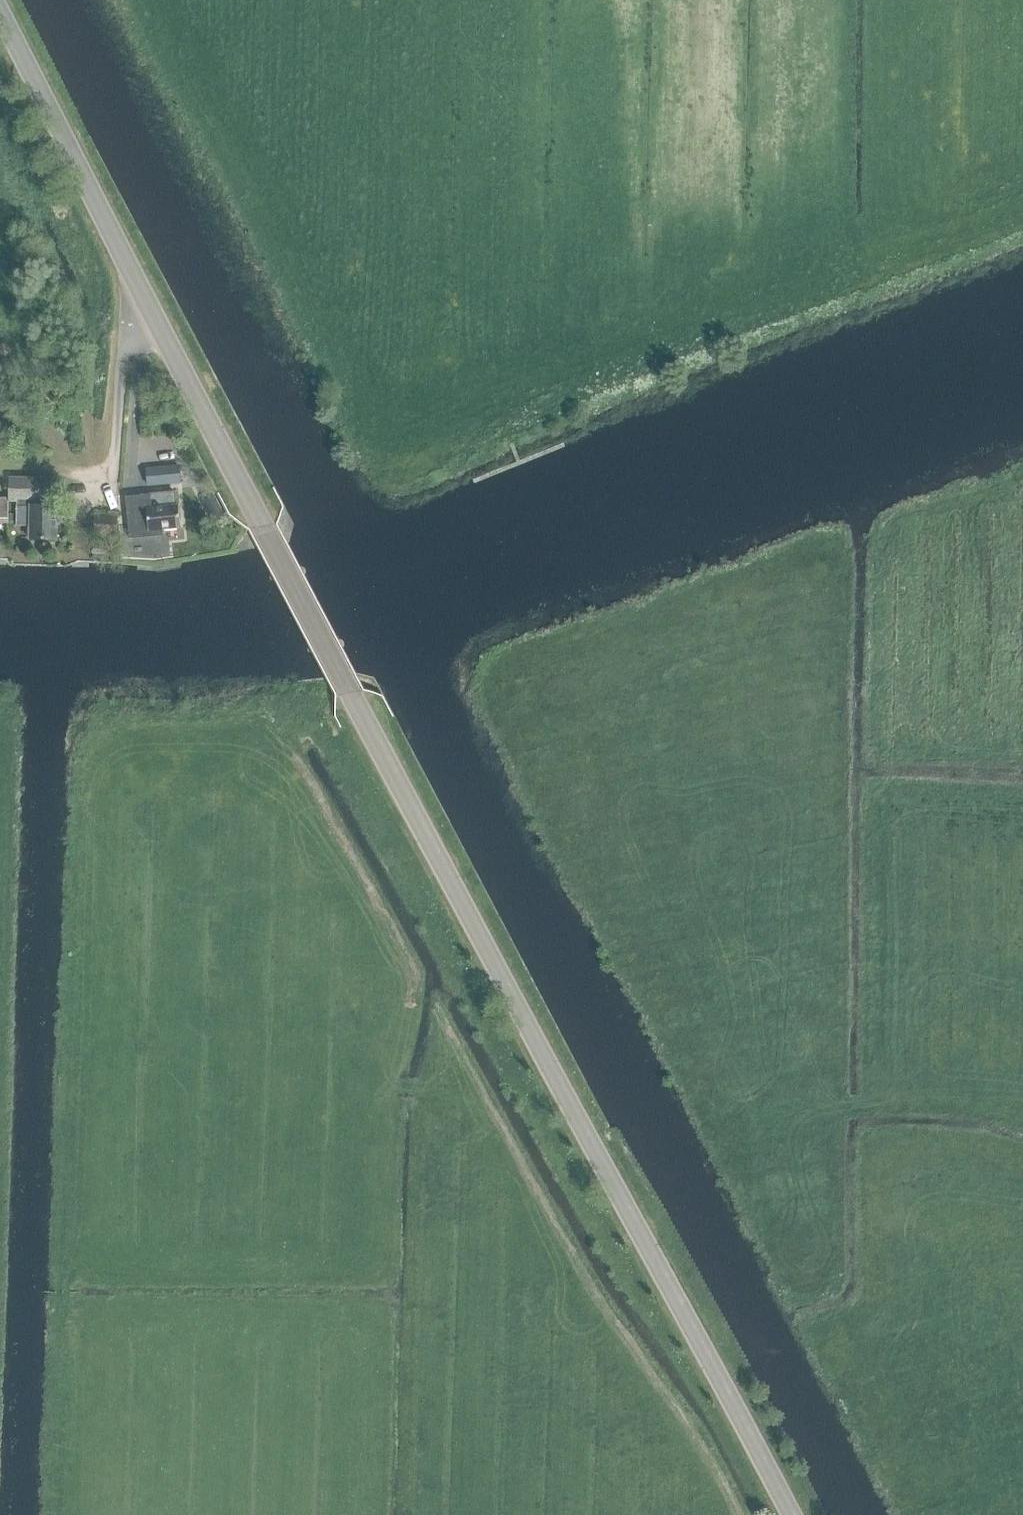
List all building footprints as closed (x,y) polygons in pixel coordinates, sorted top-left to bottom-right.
[(146,468),(148,483),(180,479),(178,463),(146,468)] [(16,526),(28,526),(28,535),(55,535),(55,515),(60,515),(60,502),(40,502),(40,497),(54,497),(54,475),(9,475),(9,499),(18,499),(18,507),(16,507),(16,526)] [(158,532),(158,527),(178,525),(176,503),(173,504),(172,490),(123,494),(127,535),(158,532)] [(211,498),(202,502),(205,508),(214,503),(211,498)] [(8,520),(9,499),(0,499),(0,520),(8,520)]
